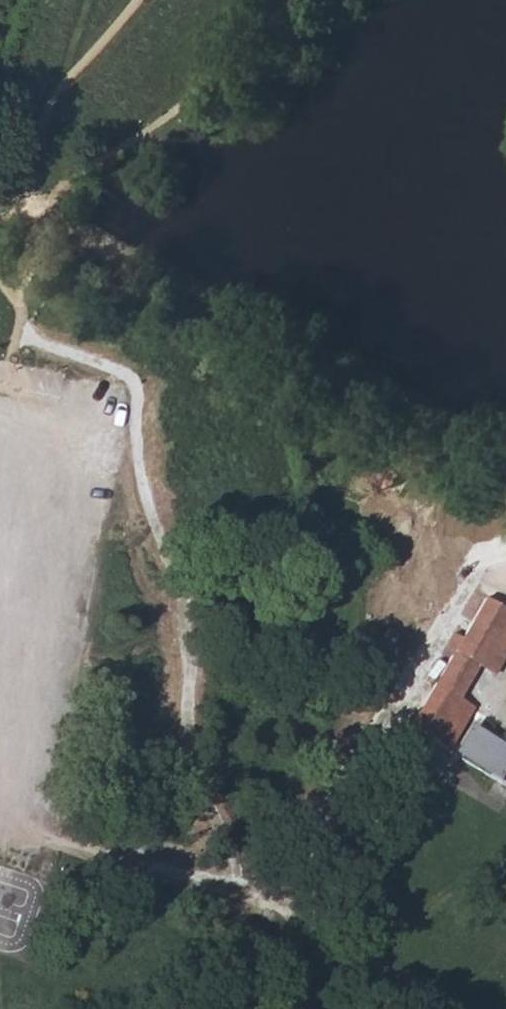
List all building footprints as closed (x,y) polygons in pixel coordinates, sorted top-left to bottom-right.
[(409,748),(412,752),(416,754),(422,755),(428,748),(432,742),(448,752),(463,727),(447,718),(498,634),(505,639),(505,611),(485,599),(410,728),(413,731),(409,738),(407,741),(407,745),(409,748)] [(461,759),(478,731),(471,726),(454,755),(461,759)] [(478,731),(461,759),(505,786),(505,748),(478,731)]
